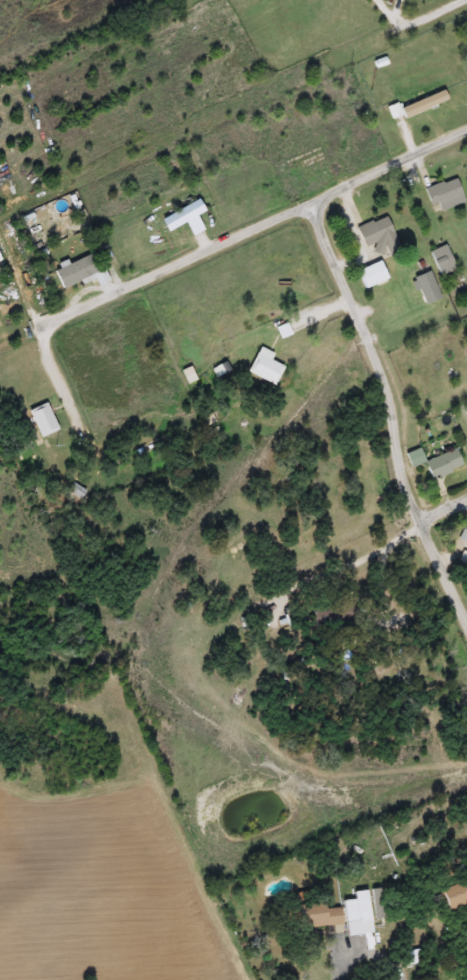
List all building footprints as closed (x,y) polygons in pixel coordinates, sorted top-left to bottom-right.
[(447,102),(402,119),(398,108),(442,91),(447,102)] [(436,204),(430,207),(423,191),(454,177),(464,201),(439,212),(436,204)] [(356,226),(387,217),(397,249),(383,253),(380,242),(362,248),(356,226)] [(429,251),(445,245),(454,271),(438,277),(429,251)] [(355,271),(380,260),(388,278),(363,289),(355,271)] [(283,368),(273,386),(245,372),(259,347),(272,354),(269,360),(283,368)] [(25,414),(43,403),(57,429),(39,439),(25,414)] [(462,467),(429,479),(423,463),(410,468),(405,454),(419,448),(424,461),(455,450),(462,467)] [(461,530),(466,532),(466,567),(458,564),(464,547),(456,544),(461,530)] [(434,891),(466,877),(466,899),(442,910),(434,891)] [(372,919),(372,889),(386,889),(386,919),(372,919)] [(367,899),(367,922),(342,922),(343,899),(367,899)] [(342,924),(296,930),(293,905),(324,901),(325,909),(339,907),(342,924)]
